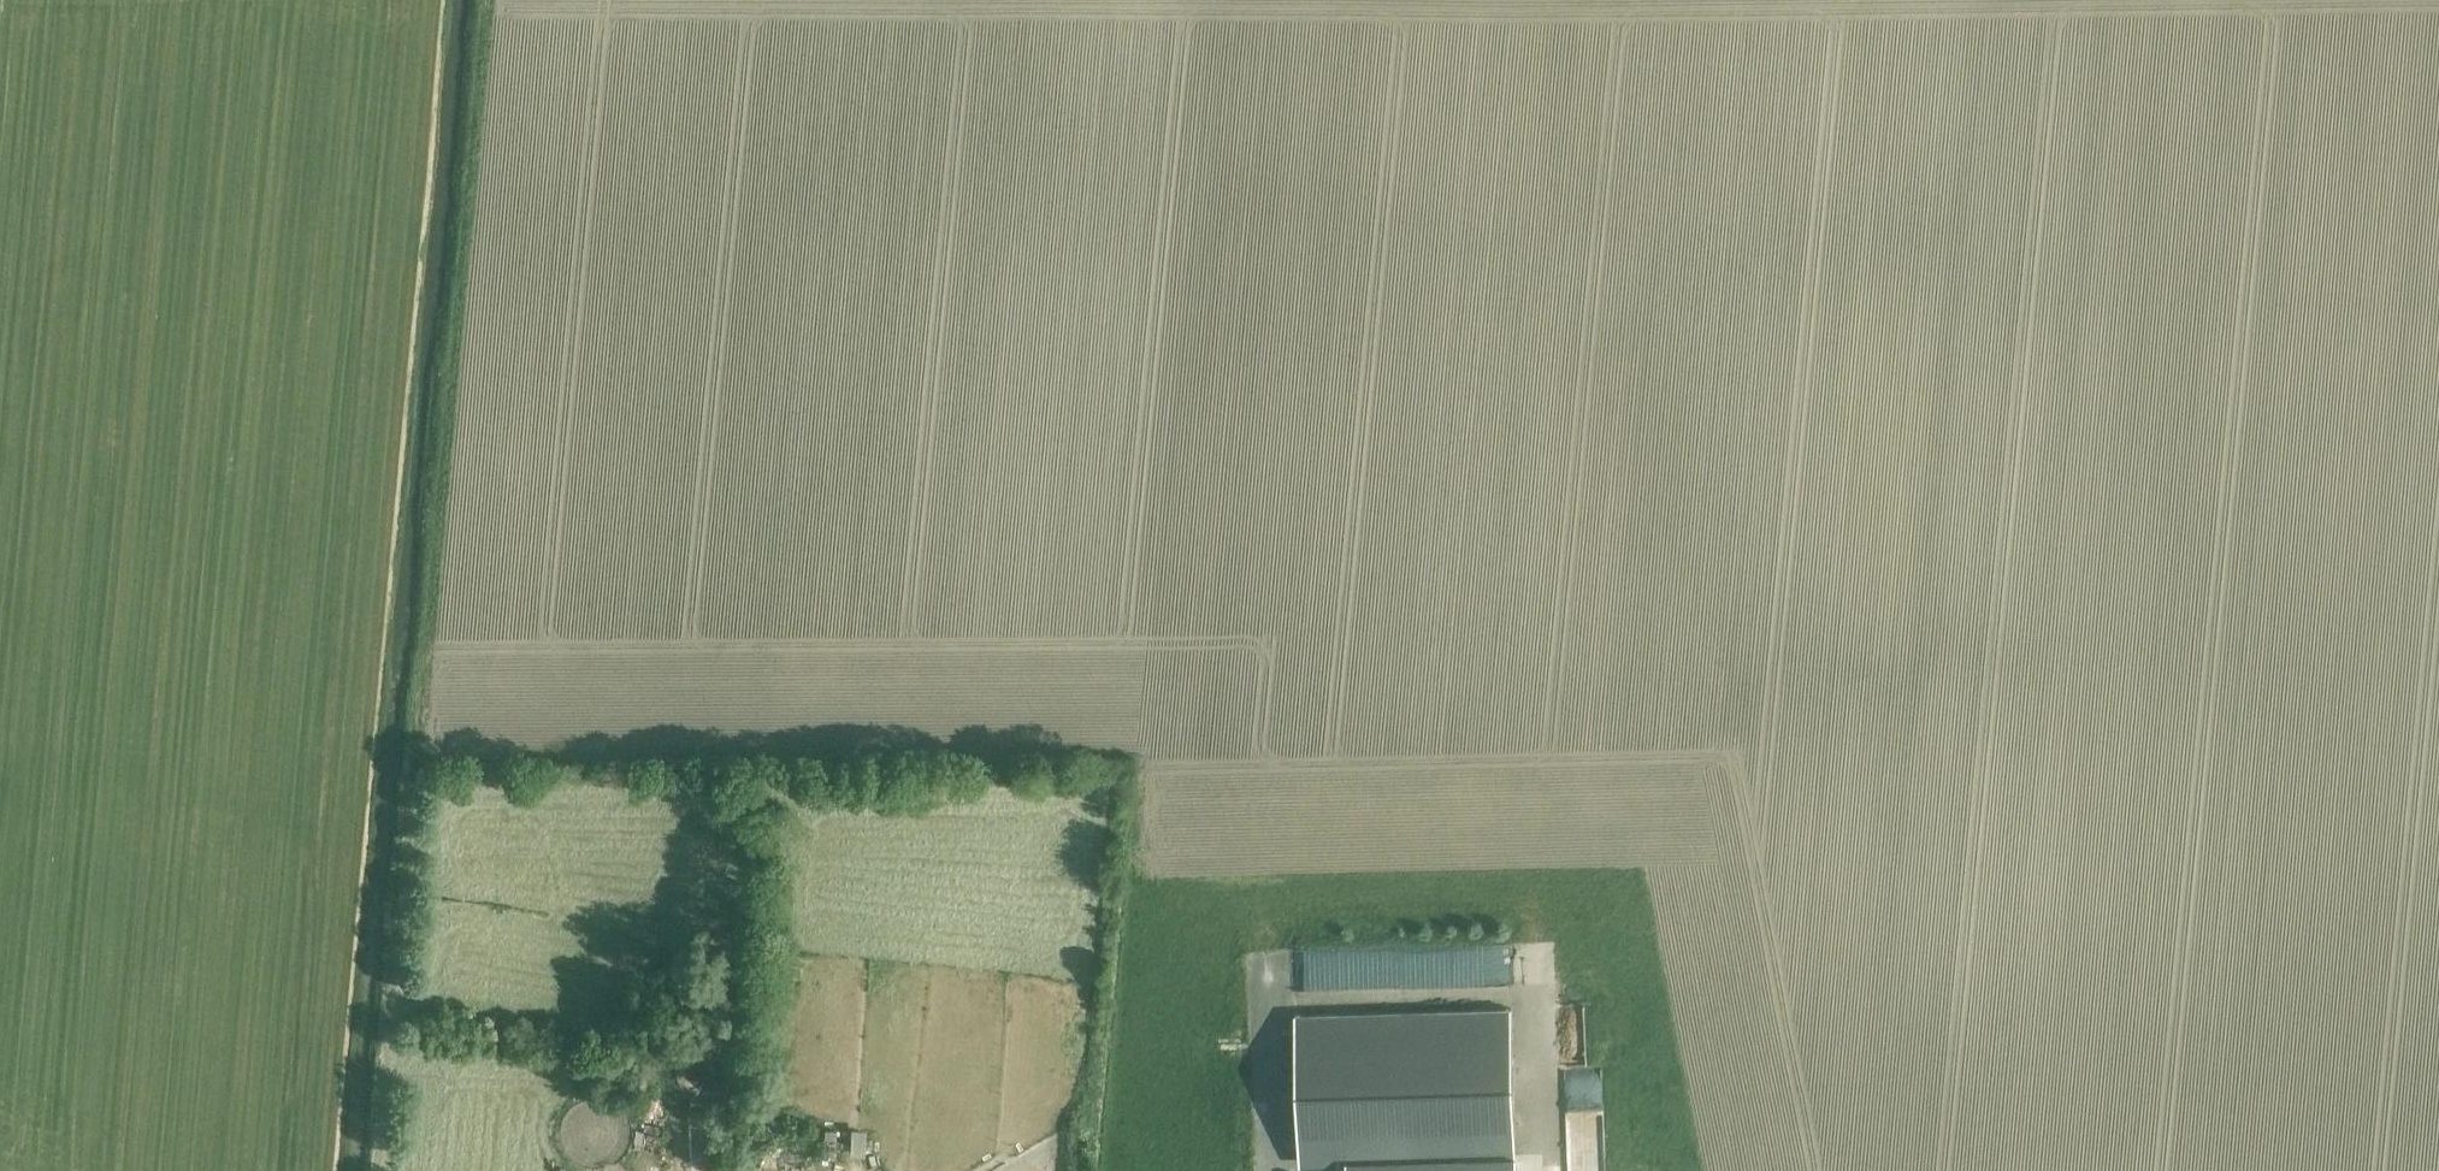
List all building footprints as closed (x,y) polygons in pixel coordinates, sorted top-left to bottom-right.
[(1513,1003),(1296,1009),(1301,1162),(1349,1161),(1518,1155),(1513,1003)] [(1518,1155),(1349,1161),(1349,1170),(1518,1170),(1518,1155)]
